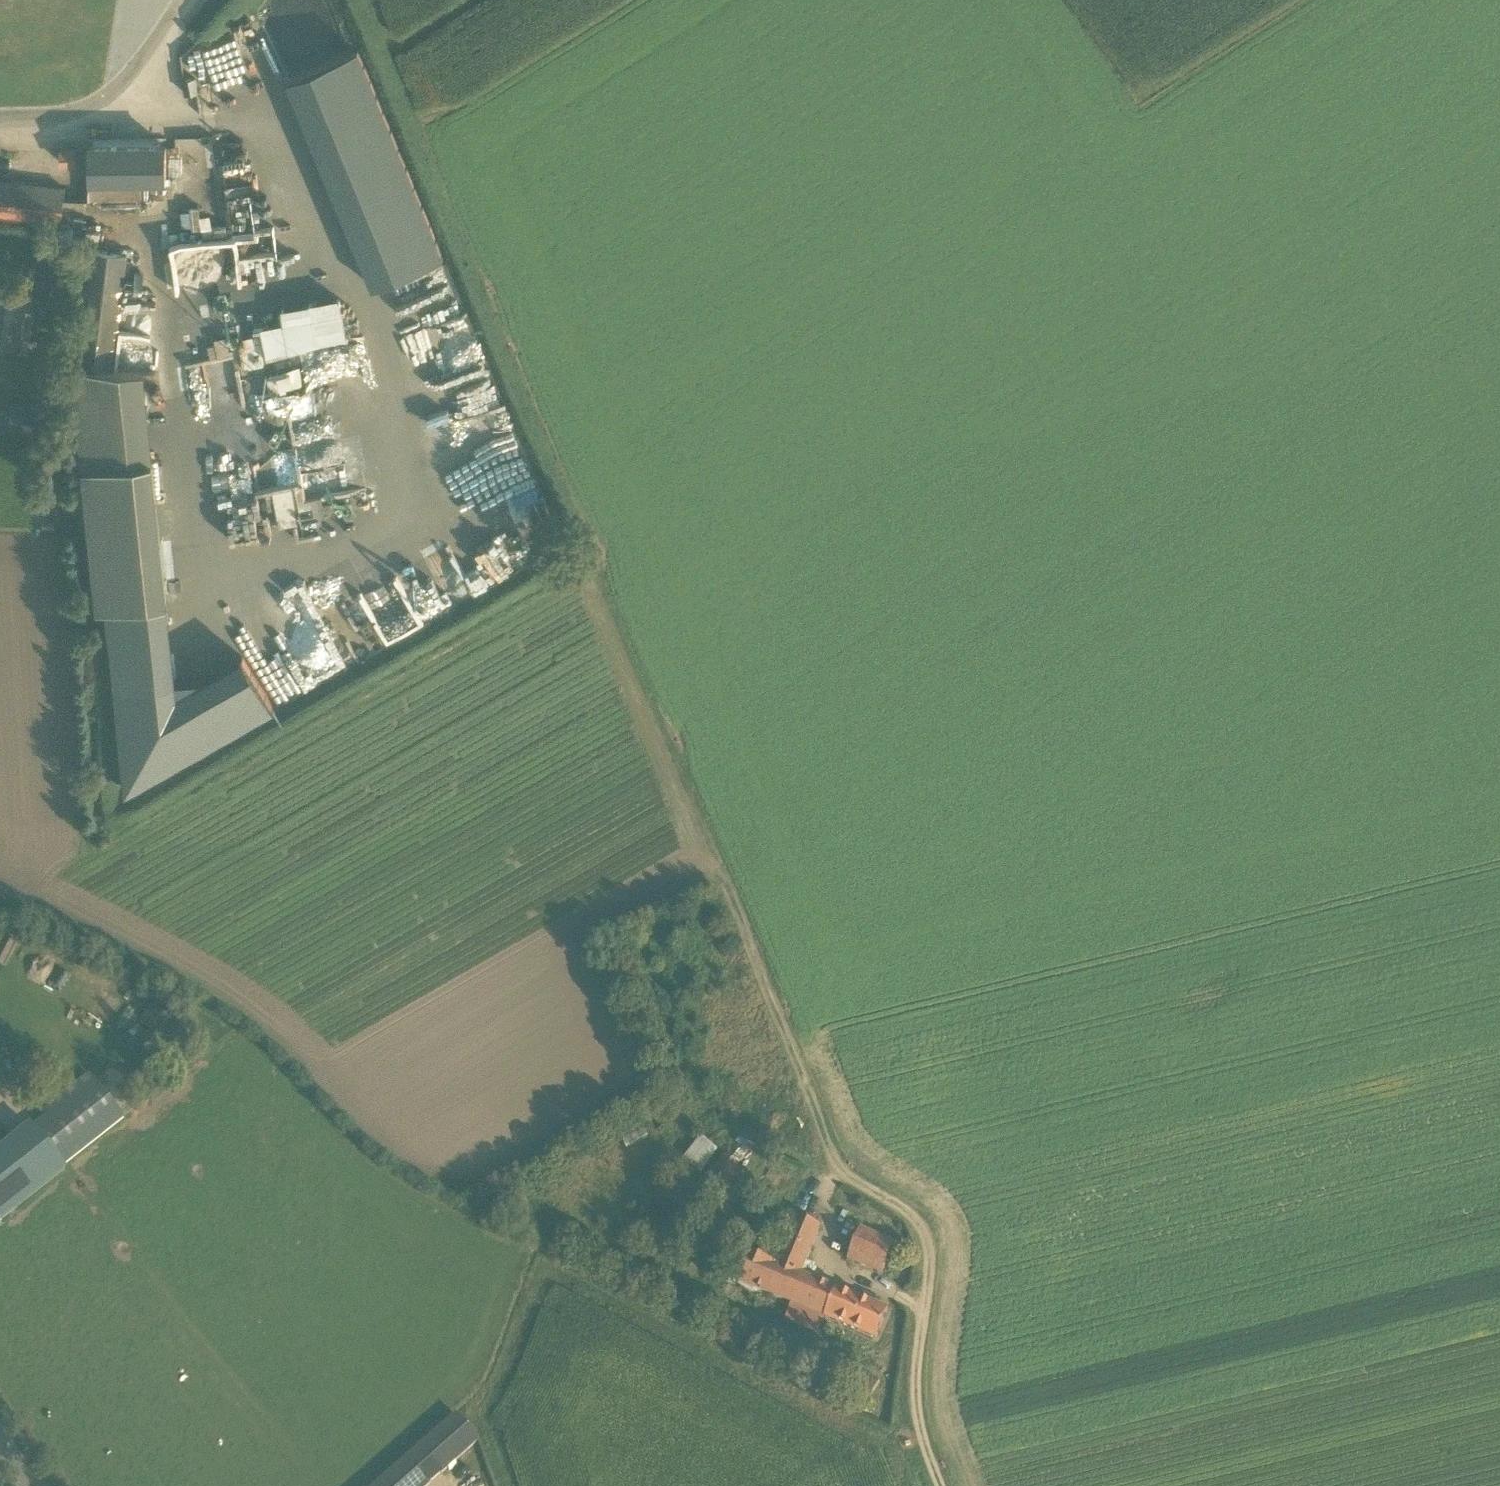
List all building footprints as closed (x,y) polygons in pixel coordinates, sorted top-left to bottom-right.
[(368,49),(294,76),(370,287),(445,260),(368,49)] [(89,200),(140,199),(140,178),(166,178),(166,144),(89,145),(89,200)] [(61,162),(76,161),(76,149),(61,149),(61,162)] [(63,208),(66,188),(0,180),(0,217),(61,225),(63,208)] [(260,254),(257,234),(240,237),(243,257),(260,254)] [(173,268),(197,267),(196,241),(171,242),(173,268)] [(113,368),(128,254),(90,249),(86,281),(74,280),(70,306),(82,308),(75,364),(88,366),(73,365),(98,608),(169,601),(145,371),(113,368)] [(27,302),(0,299),(0,346),(22,349),(27,302)] [(347,342),(343,299),(290,304),(294,347),(347,342)] [(256,334),(244,335),(246,361),(291,357),(287,314),(255,317),(256,334)] [(209,339),(211,357),(187,360),(195,413),(239,407),(233,367),(245,365),(241,335),(209,339)] [(271,389),(304,385),(302,367),(269,371),(271,389)] [(295,449),(275,449),(275,462),(295,461),(295,449)] [(14,1204),(124,1116),(95,1079),(47,1116),(0,1153),(0,1215),(14,1204)] [(703,1172),(720,1148),(703,1135),(685,1160),(703,1172)] [(724,1195),(740,1164),(724,1156),(708,1187),(724,1195)] [(801,1268),(818,1226),(793,1216),(774,1261),(763,1257),(743,1249),(731,1277),(877,1339),(888,1311),(801,1273),(801,1268)] [(883,1275),(896,1244),(861,1230),(850,1259),(883,1275)] [(480,1441),(454,1413),(371,1485),(429,1485),(480,1441)]
